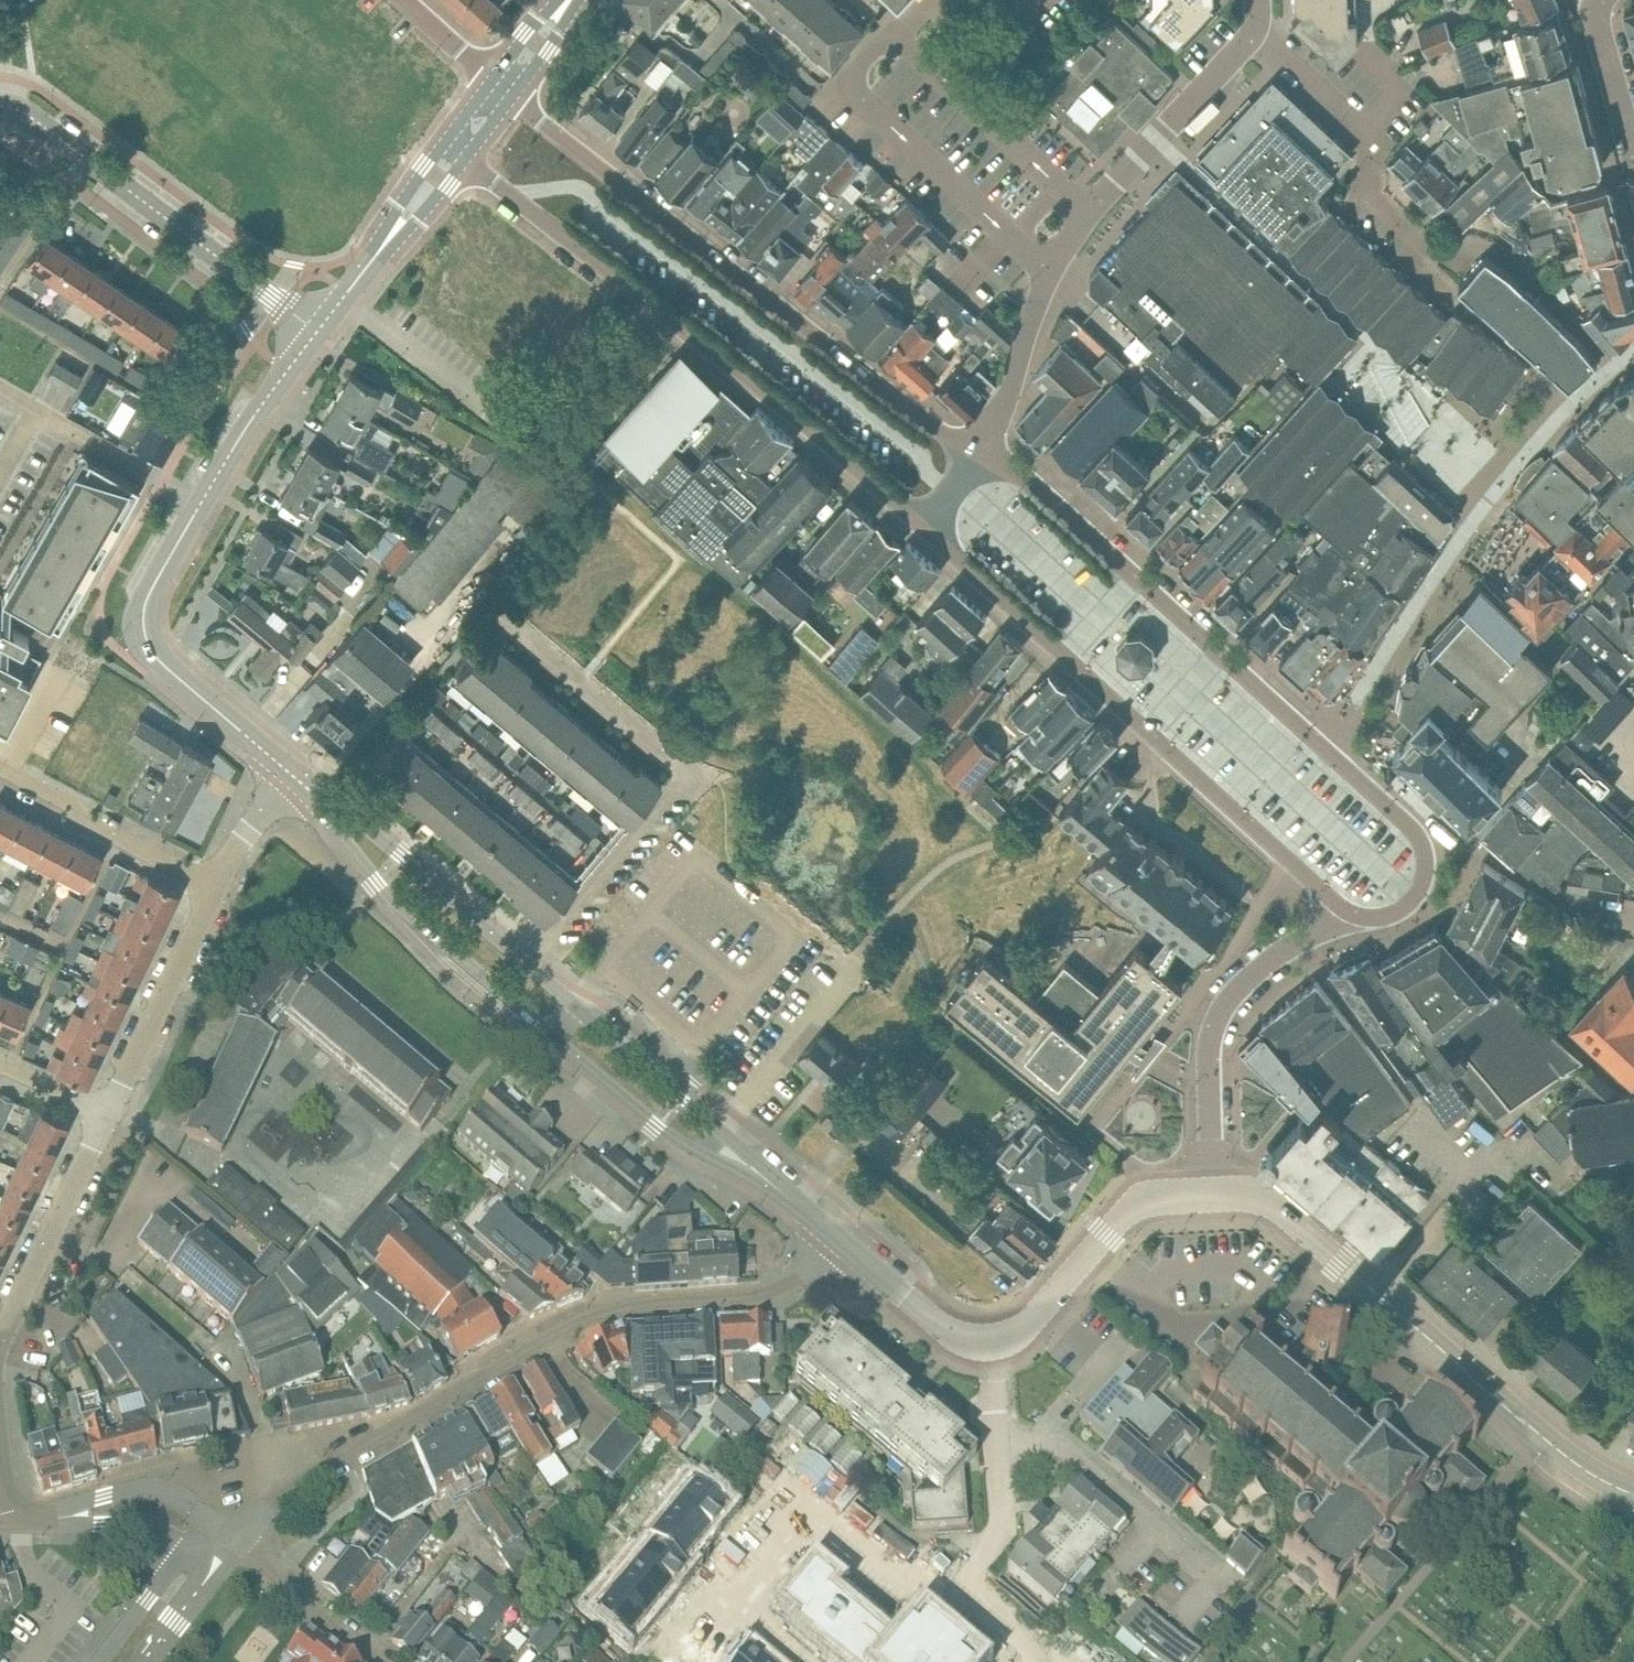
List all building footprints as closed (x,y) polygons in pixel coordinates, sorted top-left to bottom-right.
[(456,8),(479,28),(500,5),(494,0),(463,0),(456,8)] [(654,27),(678,0),(623,0),(654,27)] [(832,66),(865,30),(831,0),(758,0),(832,66)] [(1178,45),(1214,5),(1212,3),(1214,0),(1151,0),(1151,7),(1145,14),(1178,45)] [(1297,6),(1303,12),(1293,22),(1339,64),(1358,43),(1357,0),(1297,0),(1297,6)] [(1522,21),(1559,6),(1557,0),(1513,0),(1522,21)] [(1625,10),(1633,39),(1633,7),(1625,10)] [(1501,39),(1505,51),(1565,33),(1558,13),(1516,26),(1519,34),(1501,39)] [(1418,31),(1428,56),(1456,45),(1447,20),(1418,31)] [(1133,27),(1156,48),(1161,42),(1138,21),(1133,27)] [(1042,100),(1100,155),(1173,76),(1116,22),(1042,100)] [(621,24),(613,33),(622,41),(630,32),(621,24)] [(730,38),(734,42),(743,33),(740,30),(735,29),(730,35),(731,37),(730,38)] [(696,32),(689,39),(698,46),(704,39),(696,32)] [(745,35),(743,33),(734,42),(738,46),(740,48),(747,40),(746,40),(745,35)] [(1500,59),(1489,62),(1494,76),(1524,67),(1525,70),(1572,57),(1565,33),(1505,51),(1498,52),(1500,59)] [(725,44),(733,51),(738,46),(734,42),(730,38),(725,44)] [(638,74),(656,53),(639,39),(581,111),(609,134),(626,114),(609,101),(634,70),(638,74)] [(747,40),(740,48),(746,53),(753,46),(747,40)] [(725,44),(719,49),(728,57),(733,51),(725,44)] [(662,46),(656,53),(674,67),(682,58),(667,45),(662,46)] [(758,51),(753,46),(746,53),(752,58),(758,51)] [(714,55),(723,63),(728,57),(719,49),(714,55)] [(758,51),(752,58),(758,63),(766,54),(764,52),(759,51),(758,51)] [(766,54),(758,63),(763,68),(770,61),(769,61),(768,56),(766,54)] [(709,61),(718,68),(723,63),(714,55),(709,61)] [(682,58),(674,67),(699,89),(707,80),(698,72),(698,71),(683,59),(682,58)] [(704,66),(712,74),(718,68),(709,61),(704,66)] [(770,61),(763,68),(769,74),(776,66),(770,61)] [(1445,114),(1466,136),(1505,127),(1588,105),(1577,61),(1440,98),(1444,114),(1445,114)] [(744,62),(731,76),(754,99),(768,84),(744,62)] [(712,74),(704,66),(698,72),(707,80),(712,74)] [(776,66),(769,74),(775,79),(781,72),(776,66)] [(781,72),(775,79),(780,84),(789,75),(787,73),(782,72),(781,72)] [(789,75),(780,84),(786,89),(792,81),(790,76),(789,75)] [(1288,222),(1305,238),(1331,211),(1318,190),(1335,172),(1353,153),(1274,78),(1199,158),(1218,176),(1278,233),(1288,222)] [(792,81),(786,89),(791,94),(798,87),(792,81)] [(798,87),(791,94),(797,99),(804,92),(798,87)] [(765,107),(791,132),(806,116),(780,91),(765,107)] [(804,92),(797,99),(804,106),(813,97),(809,93),(804,92)] [(636,123),(616,149),(635,164),(678,110),(661,95),(643,116),(640,117),(635,122),(636,123)] [(1483,148),(1496,162),(1509,151),(1509,150),(1506,136),(1522,132),(1527,151),(1534,150),(1537,162),(1545,160),(1549,176),(1564,180),(1599,170),(1603,161),(1588,105),(1505,127),(1466,136),(1473,143),(1481,150),(1483,148)] [(791,132),(788,135),(799,145),(795,149),(809,161),(831,137),(830,135),(831,135),(807,114),(806,116),(804,117),(803,119),(802,120),(800,122),(799,124),(797,126),(795,128),(793,130),(791,132)] [(1403,182),(1417,196),(1445,170),(1473,143),(1466,136),(1445,114),(1434,125),(1446,137),(1403,182)] [(1412,128),(1421,137),(1430,128),(1421,119),(1412,128)] [(656,177),(685,199),(723,150),(719,147),(721,144),(721,141),(719,138),(717,136),(714,135),(711,135),(710,136),(707,138),(703,144),(693,136),(686,146),(668,132),(641,164),(656,177)] [(809,161),(791,181),(793,183),(799,175),(802,178),(797,184),(809,193),(812,196),(850,152),(832,136),(831,137),(809,161)] [(689,202),(705,214),(723,193),(731,200),(753,175),(734,158),(746,144),(739,137),(713,167),(715,169),(689,202)] [(1389,163),(1403,182),(1424,160),(1408,143),(1389,163)] [(1460,172),(1481,150),(1473,143),(1445,170),(1417,196),(1434,212),(1449,197),(1461,184),(1453,177),(1459,170),(1460,172)] [(1577,227),(1579,236),(1620,226),(1609,185),(1552,200),(1509,151),(1496,162),(1494,164),(1455,199),(1438,216),(1460,231),(1494,199),(1513,220),(1518,216),(1527,224),(1529,234),(1554,227),(1556,233),(1577,227)] [(850,152),(812,196),(824,206),(823,208),(838,221),(854,202),(840,191),(849,181),(863,164),(850,152)] [(755,219),(757,220),(782,191),(756,169),(752,173),(753,175),(731,200),(723,193),(705,214),(739,240),(755,219)] [(880,173),(868,186),(880,196),(892,183),(880,173)] [(1149,212),(1091,275),(1091,287),(1093,289),(1105,300),(1157,349),(1148,359),(1188,397),(1197,387),(1221,409),(1260,368),(1268,375),(1287,355),(1278,347),(1314,309),(1276,272),(1178,181),(1149,212)] [(740,241),(739,243),(757,258),(757,257),(770,240),(778,230),(780,232),(782,233),(797,214),(798,213),(804,206),(812,197),(812,196),(809,193),(801,203),(799,205),(797,202),(795,204),(783,193),(784,192),(782,191),(757,220),(753,226),(740,241)] [(773,242),(759,259),(762,261),(760,262),(767,268),(769,266),(781,276),(802,250),(813,236),(803,227),(812,216),(817,215),(823,208),(824,206),(812,197),(804,206),(798,213),(797,214),(782,233),(780,232),(773,242)] [(849,258),(869,277),(873,281),(895,260),(889,254),(896,246),(903,252),(921,234),(932,222),(908,199),(883,224),(877,219),(865,230),(872,236),(855,255),(851,251),(846,256),(849,258)] [(1296,249),(1315,267),(1351,228),(1332,210),(1331,211),(1305,238),(1296,249)] [(19,220),(3,244),(13,251),(29,228),(19,220)] [(932,222),(921,234),(940,253),(951,241),(932,222)] [(1537,274),(1533,278),(1550,289),(1551,288),(1571,272),(1590,267),(1589,263),(1588,259),(1626,249),(1620,226),(1579,236),(1557,241),(1558,243),(1580,238),(1583,249),(1557,256),(1557,260),(1552,264),(1549,262),(1537,274)] [(1315,267),(1334,284),(1370,246),(1351,228),(1315,267)] [(41,292),(51,277),(68,253),(44,237),(28,261),(39,269),(30,284),(41,292)] [(811,301),(812,301),(849,258),(846,256),(830,243),(816,259),(819,262),(797,289),(811,301)] [(0,248),(0,271),(13,251),(3,244),(0,248)] [(1334,284),(1353,302),(1390,264),(1370,246),(1334,284)] [(49,305),(62,314),(92,269),(68,253),(51,277),(63,285),(49,305)] [(1590,267),(1596,290),(1602,289),(1609,310),(1633,303),(1633,278),(1627,253),(1589,263),(1590,267)] [(1465,279),(1459,286),(1474,300),(1475,300),(1508,331),(1534,355),(1570,387),(1571,387),(1597,362),(1578,338),(1509,271),(1487,255),(1482,261),(1465,279)] [(849,258),(812,301),(834,319),(836,317),(869,277),(849,258)] [(1353,302),(1373,321),(1409,282),(1390,264),(1353,302)] [(1583,292),(1594,308),(1583,317),(1611,351),(1631,336),(1631,335),(1609,310),(1602,289),(1596,290),(1590,267),(1571,272),(1580,294),(1583,292)] [(116,285),(92,269),(75,294),(99,310),(116,285)] [(836,317),(847,327),(881,289),(873,281),(869,277),(836,317)] [(1373,321),(1395,342),(1432,303),(1409,282),(1373,321)] [(99,310),(123,326),(140,301),(116,285),(99,310)] [(942,286),(928,303),(940,314),(945,309),(955,318),(960,312),(965,307),(942,286)] [(846,328),(879,357),(907,325),(897,315),(905,306),(883,287),(881,289),(847,327),(846,328)] [(0,301),(0,303),(26,318),(33,307),(6,291),(0,301)] [(123,326),(147,342),(163,318),(140,301),(123,326)] [(1419,352),(1430,360),(1461,317),(1454,312),(1448,318),(1432,303),(1395,342),(1413,359),(1419,352)] [(1609,310),(1631,335),(1633,333),(1633,303),(1609,310)] [(33,307),(26,318),(46,330),(52,320),(35,308),(33,307)] [(998,338),(1009,347),(1013,331),(987,307),(977,318),(992,332),(998,338)] [(1333,326),(1314,309),(1278,347),(1287,355),(1297,365),(1333,326)] [(974,323),(960,312),(955,318),(950,323),(964,335),(974,323)] [(1055,333),(1064,340),(1080,322),(1071,314),(1066,316),(1055,333)] [(1430,360),(1451,375),(1483,333),(1461,317),(1430,360)] [(163,318),(147,342),(171,358),(187,334),(163,318)] [(879,357),(895,370),(912,350),(918,355),(934,338),(934,337),(913,319),(907,325),(879,357)] [(50,332),(68,343),(75,332),(57,321),(50,332)] [(1353,345),(1333,326),(1297,365),(1317,384),(1353,345)] [(936,392),(935,393),(950,406),(954,402),(969,416),(970,415),(998,385),(981,370),(978,367),(970,376),(966,372),(980,357),(998,338),(992,332),(973,352),(950,377),(936,392)] [(1451,375),(1474,391),(1504,348),(1483,333),(1451,375)] [(75,347),(93,357),(99,347),(81,336),(75,347)] [(912,350),(895,370),(923,394),(939,376),(937,374),(949,361),(940,353),(944,347),(934,338),(918,355),(912,350)] [(1042,447),(1047,441),(1102,382),(1061,345),(1035,375),(1050,389),(1018,424),(1042,447)] [(1504,348),(1474,391),(1496,408),(1527,365),(1504,348)] [(100,361),(118,372),(124,361),(106,350),(100,361)] [(611,428),(593,448),(594,450),(649,501),(652,497),(659,503),(655,506),(706,551),(797,455),(789,447),(794,441),(759,408),(752,415),(721,386),(682,351),(678,355),(652,383),(617,422),(611,428)] [(1097,365),(1113,379),(1124,368),(1107,353),(1097,365)] [(48,375),(73,391),(81,376),(56,361),(48,375)] [(124,376),(142,386),(149,375),(131,365),(124,376)] [(1305,392),(1285,373),(1270,388),(1262,382),(1256,389),(1283,415),(1305,392)] [(350,374),(336,399),(366,417),(374,402),(385,408),(384,410),(409,424),(421,401),(396,387),(393,393),(381,386),(379,391),(350,374)] [(1624,467),(1600,493),(1612,504),(1633,525),(1633,377),(1618,387),(1615,389),(1594,408),(1577,424),(1620,463),(1624,467)] [(1142,378),(1132,389),(1151,407),(1162,395),(1142,378)] [(1053,447),(1082,473),(1115,437),(1107,429),(1134,399),(1114,380),(1053,447)] [(1316,387),(1240,472),(1252,483),(1266,495),(1343,411),(1316,387)] [(336,399),(322,424),(341,435),(352,441),(360,446),(355,455),(385,472),(396,453),(372,439),(380,425),(366,417),(336,399)] [(1115,437),(1082,473),(1081,474),(1118,507),(1152,470),(1122,443),(1149,413),(1134,399),(1107,429),(1115,437)] [(136,405),(119,435),(135,444),(160,459),(178,429),(153,415),(136,405)] [(1343,411),(1266,495),(1295,520),(1349,460),(1337,448),(1359,426),(1343,411)] [(1598,487),(1620,463),(1577,424),(1554,448),(1591,482),(1592,481),(1598,487)] [(1371,436),(1359,426),(1337,448),(1349,460),(1350,459),(1360,468),(1380,448),(1370,439),(1371,438),(1370,437),(1371,436)] [(475,431),(466,447),(476,453),(469,465),(484,473),(501,445),(475,431)] [(1190,448),(1127,517),(1151,539),(1166,523),(1164,521),(1205,475),(1214,482),(1218,487),(1251,449),(1248,445),(1239,436),(1218,458),(1210,466),(1190,448)] [(424,545),(399,576),(395,580),(392,584),(420,608),(432,593),(439,599),(505,522),(497,515),(504,507),(541,538),(578,495),(513,440),(504,450),(491,466),(489,468),(484,473),(480,479),(476,484),(453,511),(424,545)] [(308,447),(295,472),(333,493),(331,491),(335,476),(332,474),(338,464),(308,447)] [(1392,459),(1380,448),(1360,468),(1440,541),(1454,520),(1453,513),(1394,458),(1392,459)] [(707,552),(723,568),(817,469),(800,453),(707,552)] [(1546,463),(1544,462),(1535,471),(1538,473),(1535,476),(1571,509),(1583,495),(1591,487),(1554,454),(1546,463)] [(343,470),(367,484),(374,470),(351,457),(343,470)] [(89,458),(8,598),(58,627),(138,487),(89,458)] [(1303,512),(1333,539),(1352,518),(1367,527),(1364,531),(1418,568),(1420,565),(1423,567),(1440,541),(1360,468),(1350,459),(1349,460),(1303,512)] [(1600,493),(1599,495),(1590,503),(1583,495),(1571,509),(1535,476),(1538,473),(1535,471),(1544,462),(1543,461),(1537,465),(1531,471),(1526,478),(1522,485),(1525,488),(1517,498),(1530,510),(1532,512),(1557,536),(1560,539),(1573,524),(1587,538),(1614,510),(1611,507),(1612,504),(1600,493)] [(426,496),(453,511),(476,484),(444,464),(428,490),(430,491),(426,496)] [(817,469),(723,568),(740,583),(759,563),(805,515),(809,519),(838,489),(817,469)] [(333,493),(295,472),(281,496),(319,518),(333,493)] [(1158,545),(1177,563),(1199,541),(1190,532),(1199,522),(1209,531),(1230,507),(1213,492),(1193,517),(1189,513),(1158,545)] [(835,516),(790,568),(813,589),(859,537),(874,520),(862,510),(850,499),(835,516)] [(1180,568),(1194,583),(1217,559),(1215,557),(1240,528),(1243,531),(1258,516),(1242,501),(1218,526),(1180,568)] [(1587,538),(1609,560),(1633,533),(1633,525),(1612,504),(1611,507),(1614,510),(1587,538)] [(348,517),(357,522),(366,511),(355,505),(348,517)] [(1532,512),(1523,522),(1548,545),(1557,536),(1532,512)] [(1192,586),(1207,600),(1211,599),(1212,600),(1276,534),(1258,516),(1243,531),(1240,528),(1215,557),(1217,559),(1194,583),(1192,586)] [(1333,539),(1328,544),(1406,591),(1416,575),(1417,576),(1418,574),(1417,573),(1417,569),(1418,568),(1364,531),(1367,527),(1352,518),(1333,539)] [(338,546),(337,547),(359,565),(367,556),(344,536),(347,533),(321,519),(313,532),(338,546)] [(835,574),(858,593),(902,544),(879,524),(835,574)] [(1556,543),(1559,547),(1590,576),(1592,577),(1609,560),(1587,538),(1573,524),(1560,539),(1556,543)] [(1215,604),(1238,625),(1290,570),(1282,562),(1304,539),(1290,525),(1215,604)] [(245,558),(270,572),(300,589),(310,577),(288,564),(296,549),(262,529),(245,558)] [(399,536),(379,559),(383,563),(385,561),(395,570),(394,571),(399,576),(424,545),(416,538),(411,544),(400,535),(399,536)] [(899,568),(890,578),(897,584),(900,580),(916,594),(921,587),(925,590),(941,571),(908,542),(893,558),(891,561),(899,568)] [(1287,590),(1323,615),(1368,646),(1403,596),(1328,544),(1319,554),(1311,547),(1296,565),(1301,569),(1287,589),(1287,590)] [(320,567),(321,568),(343,586),(360,566),(359,565),(337,547),(320,567)] [(1590,576),(1559,547),(1543,564),(1541,562),(1527,576),(1523,571),(1507,588),(1515,595),(1506,605),(1517,615),(1518,615),(1539,634),(1576,595),(1574,593),(1590,576)] [(1618,593),(1624,587),(1633,577),(1633,549),(1617,568),(1617,569),(1612,571),(1610,576),(1605,581),(1618,593)] [(778,558),(749,591),(786,623),(815,591),(813,589),(790,568),(778,558)] [(343,586),(321,568),(310,580),(334,600),(344,588),(343,587),(343,586)] [(1459,609),(1457,611),(1536,687),(1554,668),(1527,643),(1526,644),(1522,641),(1533,631),(1482,583),(1463,604),(1465,606),(1461,611),(1459,609)] [(211,585),(205,592),(230,613),(236,606),(211,585)] [(919,622),(919,623),(922,626),(934,637),(925,647),(940,660),(948,650),(953,654),(972,633),(987,616),(970,601),(966,597),(953,585),(952,586),(919,622)] [(1580,614),(1628,657),(1629,658),(1633,653),(1633,588),(1628,589),(1629,594),(1624,587),(1618,593),(1623,611),(1611,618),(1592,601),(1580,614)] [(1303,612),(1316,623),(1323,615),(1287,590),(1262,617),(1247,633),(1268,652),(1282,636),(1294,622),(1291,620),(1299,612),(1301,613),(1303,612)] [(230,613),(228,615),(264,646),(250,664),(266,678),(273,669),(274,671),(277,667),(275,666),(286,653),(297,662),(312,645),(314,642),(323,632),(310,621),(304,629),(302,630),(288,618),(288,619),(287,620),(273,609),(271,611),(269,614),(246,594),(241,599),(236,606),(230,613)] [(1457,611),(1431,640),(1489,695),(1470,718),(1489,737),(1509,716),(1508,716),(1510,714),(1510,715),(1536,687),(1457,611)] [(1633,664),(1580,614),(1564,631),(1577,642),(1561,660),(1603,698),(1633,664)] [(1323,615),(1316,623),(1295,647),(1280,664),(1304,686),(1311,678),(1327,692),(1337,691),(1368,646),(1323,615)] [(807,616),(794,630),(825,659),(839,645),(807,616)] [(910,618),(900,628),(910,639),(921,628),(910,618)] [(16,706),(41,658),(22,649),(28,638),(0,623),(0,697),(16,706)] [(327,666),(334,673),(341,678),(342,677),(341,676),(350,666),(384,695),(409,666),(361,626),(327,666)] [(863,626),(830,664),(848,679),(880,641),(863,626)] [(987,646),(942,704),(951,711),(948,715),(952,719),(954,717),(961,722),(962,719),(970,726),(998,690),(991,685),(1008,664),(1022,647),(1002,630),(987,646)] [(479,632),(464,649),(473,657),(456,678),(630,824),(662,786),(640,767),(636,772),(527,680),(531,675),(479,632)] [(913,737),(920,730),(926,722),(934,713),(897,681),(909,667),(895,655),(907,642),(896,632),(849,681),(860,691),(913,737)] [(1126,635),(1116,646),(1118,662),(1129,672),(1145,671),(1155,659),(1154,643),(1142,633),(1126,635)] [(1403,683),(1399,706),(1409,715),(1414,721),(1430,703),(1459,731),(1470,718),(1489,695),(1431,640),(1429,638),(1413,665),(1407,666),(1401,677),(1403,683)] [(324,699),(305,722),(335,747),(355,724),(333,706),(348,689),(323,668),(308,686),(324,699)] [(1006,719),(1021,733),(1024,730),(1025,731),(1066,688),(1049,672),(1033,688),(1013,708),(1006,719)] [(427,694),(433,699),(441,689),(434,684),(427,694)] [(446,694),(441,689),(433,699),(438,704),(446,694)] [(1023,739),(1016,746),(1024,755),(1029,759),(1081,702),(1068,690),(1040,718),(1041,720),(1034,728),(1023,739)] [(3,731),(16,706),(0,697),(0,729),(3,731)] [(151,701),(146,708),(156,715),(161,708),(151,701)] [(1081,702),(1029,759),(1033,763),(1040,756),(1049,764),(1081,732),(1096,716),(1081,702)] [(1418,725),(1404,741),(1398,747),(1397,746),(1394,749),(1419,773),(1415,777),(1442,804),(1447,800),(1470,824),(1503,790),(1474,761),(1482,753),(1479,751),(1491,739),(1470,718),(1459,731),(1446,719),(1430,703),(1414,721),(1418,725)] [(934,713),(926,722),(935,730),(948,715),(951,711),(942,704),(934,713)] [(426,706),(417,716),(433,728),(441,718),(426,706)] [(457,719),(467,728),(476,718),(466,709),(457,719)] [(1409,715),(1393,731),(1403,740),(1418,725),(1414,721),(1409,715)] [(128,736),(155,751),(172,761),(182,742),(139,718),(128,736)] [(448,724),(441,718),(433,728),(439,734),(448,724)] [(1050,769),(1059,778),(1079,760),(1088,770),(1119,738),(1100,720),(1084,735),(1050,769)] [(471,732),(477,737),(486,727),(479,722),(471,732)] [(455,730),(448,724),(439,734),(446,740),(455,730)] [(484,742),(492,733),(486,727),(477,737),(484,742)] [(1579,727),(1567,741),(1569,742),(1582,753),(1594,740),(1579,727)] [(455,730),(446,740),(452,745),(460,735),(455,730)] [(942,764),(943,763),(948,758),(935,746),(936,744),(920,730),(913,737),(912,739),(942,764)] [(948,758),(943,763),(970,788),(1002,756),(974,730),(948,758)] [(490,747),(498,738),(492,733),(484,742),(490,747)] [(498,738),(490,747),(496,753),(504,743),(498,738)] [(1605,850),(1633,876),(1633,799),(1624,811),(1605,794),(1615,783),(1566,740),(1528,782),(1534,787),(1566,815),(1598,843),(1605,850)] [(396,741),(367,774),(391,794),(394,789),(514,891),(510,895),(532,913),(535,910),(547,921),(574,889),(396,741)] [(182,742),(172,761),(155,751),(128,799),(146,809),(173,824),(197,781),(203,784),(209,774),(202,770),(210,758),(182,742)] [(499,755),(506,761),(516,750),(508,744),(499,755)] [(468,758),(474,763),(482,753),(476,748),(468,758)] [(508,763),(515,769),(525,758),(517,752),(508,763)] [(480,769),(488,759),(482,753),(474,763),(480,769)] [(495,764),(488,759),(480,769),(486,774),(495,764)] [(1092,778),(1062,815),(1102,849),(1088,865),(1168,932),(1179,941),(1183,933),(1201,948),(1195,954),(1197,955),(1235,909),(1184,866),(1186,864),(1173,853),(1171,855),(1149,837),(1148,839),(1108,807),(1130,781),(1106,761),(1092,778)] [(519,772),(525,777),(533,768),(527,762),(519,772)] [(495,764),(486,774),(492,779),(501,769),(495,764)] [(539,773),(533,768),(525,777),(531,782),(539,773)] [(538,788),(546,778),(539,773),(531,782),(538,788)] [(985,777),(972,790),(986,803),(994,795),(999,790),(985,777)] [(546,778),(538,788),(543,793),(552,783),(546,778)] [(508,792),(514,798),(523,788),(517,782),(508,792)] [(1533,789),(1527,784),(1481,834),(1516,863),(1518,860),(1530,870),(1532,867),(1543,876),(1545,873),(1557,883),(1582,848),(1593,840),(1566,815),(1534,787),(1533,789)] [(529,793),(523,788),(514,798),(520,803),(529,793)] [(535,798),(529,793),(520,803),(527,808),(535,798)] [(1001,819),(1016,803),(1009,797),(1003,803),(994,795),(986,803),(1001,819)] [(535,798),(527,808),(533,813),(541,803),(535,798)] [(6,844),(21,814),(0,803),(0,841),(6,844)] [(569,815),(575,820),(583,810),(577,805),(569,815)] [(987,807),(981,814),(993,826),(1000,819),(987,807)] [(590,815),(583,810),(575,820),(582,825),(590,815)] [(6,844),(32,857),(47,828),(21,814),(6,844)] [(590,815),(582,825),(587,830),(595,820),(590,815)] [(549,827),(552,830),(556,833),(564,823),(558,817),(549,827)] [(601,825),(595,820),(587,830),(593,835),(601,825)] [(564,823),(556,833),(560,836),(562,838),(570,828),(564,823)] [(32,857),(58,871),(73,842),(47,828),(32,857)] [(577,833),(570,828),(562,838),(568,843),(577,833)] [(556,833),(552,830),(546,837),(554,844),(560,836),(556,833)] [(577,833),(568,843),(575,849),(583,839),(577,833)] [(73,842),(58,871),(86,886),(101,856),(73,842)] [(1597,844),(1598,844),(1573,867),(1569,889),(1617,896),(1621,866),(1606,864),(1607,859),(1599,858),(1605,850),(1598,843),(1597,844)] [(130,867),(116,860),(114,864),(112,863),(102,883),(118,891),(130,867)] [(1483,861),(1461,902),(1504,931),(1497,946),(1505,951),(1507,949),(1522,960),(1540,930),(1535,927),(1536,924),(1580,953),(1594,931),(1537,894),(1535,895),(1483,861)] [(8,906),(22,913),(38,882),(24,874),(8,906)] [(140,874),(136,881),(145,885),(138,899),(169,914),(179,892),(150,878),(148,878),(140,874)] [(97,891),(91,903),(100,907),(106,895),(97,891)] [(52,929),(66,935),(83,899),(70,892),(52,929)] [(120,917),(159,935),(169,914),(138,899),(131,914),(123,910),(120,917)] [(1448,927),(1443,933),(1482,978),(1490,972),(1507,988),(1507,987),(1522,960),(1507,949),(1505,951),(1497,946),(1504,931),(1461,902),(1448,927)] [(94,919),(100,907),(91,903),(86,915),(94,919)] [(118,942),(148,957),(159,935),(120,917),(117,923),(125,927),(118,942)] [(1437,926),(1381,960),(1386,966),(1387,968),(1382,972),(1411,1019),(1430,1047),(1446,1069),(1450,1075),(1458,1068),(1496,1116),(1585,1056),(1507,987),(1507,988),(1490,972),(1482,978),(1443,933),(1437,926)] [(1179,941),(1168,932),(1148,956),(1137,947),(1100,992),(1065,963),(1036,998),(986,956),(948,1002),(1079,1111),(1117,1066),(1116,1064),(1122,1053),(1140,1063),(1144,1056),(1148,1048),(1130,1038),(1137,1026),(1146,1031),(1183,985),(1164,969),(1179,941)] [(76,933),(71,945),(80,950),(85,938),(76,933)] [(14,937),(8,952),(20,958),(27,942),(14,937)] [(27,942),(20,958),(33,964),(40,948),(27,942)] [(100,960),(138,978),(148,957),(118,942),(111,957),(103,953),(100,960)] [(71,945),(65,957),(74,962),(80,950),(71,945)] [(1371,954),(1331,971),(1417,1091),(1421,1088),(1446,1124),(1472,1105),(1450,1075),(1446,1069),(1430,1047),(1411,1019),(1382,972),(1381,972),(1371,954)] [(278,1038),(276,1036),(288,1021),(421,1131),(452,1095),(384,1038),(387,1034),(376,1025),(373,1028),(305,971),(302,975),(295,969),(285,960),(279,956),(277,956),(269,955),(260,959),(236,1010),(255,1019),(252,1025),(239,1019),(184,1133),(223,1152),(278,1038)] [(98,985),(128,999),(138,978),(100,960),(97,967),(105,971),(98,985)] [(1625,969),(1572,1026),(1633,1083),(1633,977),(1625,969)] [(50,988),(58,992),(63,994),(70,980),(57,974),(50,988)] [(89,980),(86,988),(94,991),(87,1006),(118,1021),(128,999),(98,985),(89,980)] [(1310,1094),(1318,1101),(1365,1141),(1411,1104),(1394,1079),(1320,985),(1313,984),(1263,1022),(1297,1064),(1292,1068),(1303,1079),(1299,1082),(1311,1094),(1310,1094)] [(0,1006),(0,1028),(16,1035),(29,1005),(5,994),(0,1006)] [(47,997),(41,1009),(49,1013),(55,1001),(47,997)] [(1546,1018),(1558,1028),(1569,1015),(1557,1005),(1546,1018)] [(72,1017),(69,1024),(108,1042),(118,1021),(87,1006),(80,1021),(72,1017)] [(41,1009),(35,1021),(44,1025),(49,1013),(41,1009)] [(1263,1022),(1244,1040),(1310,1110),(1318,1101),(1323,1096),(1297,1064),(1263,1022)] [(69,1024),(66,1030),(74,1034),(67,1049),(97,1063),(108,1042),(69,1024)] [(820,1033),(799,1058),(839,1092),(861,1067),(820,1033)] [(906,1034),(892,1052),(919,1074),(933,1057),(906,1034)] [(24,1051),(34,1056),(39,1043),(29,1039),(24,1051)] [(52,1060),(49,1066),(57,1070),(56,1070),(58,1071),(87,1085),(97,1063),(67,1049),(60,1063),(52,1060)] [(863,1069),(860,1073),(874,1085),(877,1080),(888,1068),(874,1056),(863,1069)] [(1584,1083),(1550,1117),(1594,1171),(1633,1165),(1633,1094),(1621,1096),(1586,1064),(1576,1074),(1584,1083)] [(918,1085),(905,1101),(922,1115),(935,1097),(949,1080),(933,1067),(918,1085)] [(878,1084),(859,1107),(890,1133),(900,1141),(919,1118),(909,1110),(908,1109),(878,1084)] [(494,1093),(456,1136),(460,1139),(512,1182),(502,1194),(523,1211),(534,1198),(529,1194),(564,1153),(545,1136),(551,1129),(552,1130),(553,1128),(536,1114),(535,1115),(535,1116),(529,1123),(494,1093)] [(4,1127),(15,1101),(0,1094),(0,1125),(4,1127)] [(1262,1152),(1262,1153),(1289,1175),(1287,1178),(1378,1257),(1430,1197),(1399,1171),(1401,1169),(1389,1158),(1387,1160),(1365,1141),(1318,1101),(1310,1110),(1274,1152),(1272,1151),(1270,1151),(1267,1151),(1264,1152),(1264,1151),(1263,1151),(1263,1152),(1262,1152)] [(29,1139),(29,1140),(54,1152),(68,1124),(32,1107),(19,1134),(29,1139)] [(820,1122),(828,1131),(837,1122),(829,1114),(820,1122)] [(1014,1137),(999,1155),(1011,1166),(1034,1186),(1028,1193),(1035,1198),(1051,1213),(1062,1200),(1060,1198),(1072,1185),(1068,1181),(1087,1159),(1070,1145),(1048,1124),(1046,1126),(1036,1117),(1023,1133),(1028,1137),(1022,1144),(1014,1137)] [(23,1152),(16,1167),(42,1179),(54,1152),(29,1140),(23,1152)] [(590,1152),(572,1174),(588,1188),(590,1186),(625,1215),(635,1203),(649,1186),(624,1165),(626,1162),(614,1152),(604,1164),(590,1152)] [(14,1169),(2,1194),(29,1207),(42,1179),(16,1167),(14,1169)] [(206,1185),(287,1254),(305,1234),(274,1208),(277,1204),(257,1187),(254,1190),(227,1168),(221,1168),(206,1185)] [(688,1286),(737,1282),(734,1236),(692,1239),(690,1207),(696,1198),(683,1186),(665,1208),(666,1225),(652,1225),(633,1248),(635,1268),(636,1290),(672,1287),(688,1285),(688,1286)] [(3,1194),(0,1200),(0,1227),(15,1234),(28,1206),(3,1194)] [(388,1283),(377,1296),(421,1333),(437,1315),(444,1327),(440,1330),(459,1361),(501,1335),(482,1304),(476,1308),(463,1286),(475,1273),(423,1225),(403,1196),(386,1215),(355,1247),(385,1273),(381,1277),(388,1283)] [(1008,1199),(995,1214),(1005,1223),(1002,1227),(1041,1261),(1057,1242),(1008,1199)] [(1486,1251),(1538,1297),(1582,1247),(1530,1200),(1486,1251)] [(138,1242),(233,1323),(288,1258),(273,1245),(248,1273),(169,1206),(138,1242)] [(498,1212),(475,1238),(489,1250),(512,1223),(498,1212)] [(1005,1223),(995,1214),(992,1218),(988,1215),(971,1235),(1024,1280),(1041,1261),(1002,1227),(1005,1223)] [(358,1220),(338,1243),(346,1250),(366,1227),(358,1220)] [(493,1254),(504,1263),(555,1307),(584,1295),(589,1290),(551,1258),(553,1257),(512,1223),(489,1250),(494,1254),(493,1254)] [(2,1261),(15,1234),(0,1227),(0,1260),(2,1261)] [(233,1323),(254,1376),(262,1397),(283,1389),(325,1372),(311,1338),(361,1290),(311,1237),(242,1319),(233,1323)] [(486,1263),(493,1254),(494,1254),(489,1250),(475,1238),(467,1247),(486,1263)] [(1426,1279),(1480,1325),(1485,1319),(1490,1323),(1513,1297),(1454,1246),(1426,1279)] [(593,1273),(598,1278),(608,1287),(625,1285),(623,1263),(611,1252),(593,1273)] [(504,1263),(495,1273),(509,1286),(501,1295),(527,1318),(528,1318),(555,1307),(504,1263)] [(146,1408),(157,1451),(164,1450),(164,1453),(207,1444),(191,1363),(131,1310),(115,1295),(90,1322),(100,1336),(108,1347),(128,1375),(142,1395),(150,1407),(151,1407),(146,1408)] [(768,1319),(744,1320),(747,1383),(760,1382),(759,1355),(770,1355),(768,1319)] [(747,1383),(744,1320),(719,1321),(721,1357),(732,1356),(734,1383),(747,1383)] [(713,1321),(691,1322),(691,1328),(686,1328),(688,1363),(690,1363),(691,1395),(692,1396),(691,1386),(717,1385),(715,1359),(717,1359),(717,1356),(715,1356),(713,1321)] [(628,1326),(630,1367),(631,1380),(619,1380),(628,1394),(644,1406),(655,1406),(679,1426),(692,1410),(692,1396),(691,1395),(690,1363),(688,1363),(686,1328),(691,1328),(691,1322),(628,1326)] [(1233,1349),(1212,1331),(1193,1352),(1215,1371),(1193,1396),(1207,1407),(1209,1405),(1261,1452),(1258,1455),(1272,1467),(1276,1464),(1312,1497),(1309,1500),(1306,1500),(1304,1500),(1300,1502),(1297,1505),(1295,1511),(1294,1513),(1294,1515),(1295,1518),(1296,1519),(1298,1520),(1299,1522),(1300,1523),(1308,1525),(1312,1528),(1286,1559),(1299,1570),(1291,1579),(1311,1597),(1319,1588),(1331,1598),(1347,1580),(1357,1589),(1362,1583),(1385,1603),(1408,1577),(1384,1557),(1387,1557),(1389,1557),(1391,1555),(1393,1552),(1394,1549),(1393,1545),(1393,1543),(1390,1540),(1383,1538),(1389,1532),(1392,1535),(1396,1536),(1399,1538),(1402,1539),(1406,1539),(1409,1539),(1414,1537),(1420,1532),(1422,1529),(1425,1525),(1426,1521),(1425,1513),(1424,1509),(1422,1505),(1418,1500),(1424,1493),(1424,1495),(1425,1499),(1427,1501),(1429,1503),(1435,1503),(1437,1502),(1438,1501),(1440,1499),(1440,1497),(1442,1494),(1442,1492),(1463,1511),(1485,1485),(1453,1457),(1482,1425),(1435,1385),(1401,1423),(1397,1420),(1370,1428),(1333,1396),(1336,1392),(1323,1380),(1319,1384),(1307,1374),(1315,1365),(1335,1360),(1345,1348),(1344,1332),(1332,1322),(1316,1323),(1306,1335),(1307,1351),(1296,1364),(1266,1338),(1268,1336),(1255,1325),(1233,1349)] [(602,1380),(630,1367),(628,1326),(586,1343),(586,1344),(576,1348),(583,1364),(591,1371),(589,1373),(598,1380),(601,1379),(602,1380)] [(1549,1366),(1547,1369),(1571,1390),(1595,1361),(1552,1326),(1528,1355),(1530,1356),(1533,1353),(1549,1366)] [(796,1370),(799,1373),(796,1377),(796,1381),(909,1476),(913,1528),(968,1524),(963,1469),(976,1453),(961,1440),(958,1410),(928,1413),(916,1402),(910,1409),(902,1401),(907,1395),(830,1329),(796,1370)] [(427,1354),(412,1363),(405,1350),(391,1358),(405,1381),(417,1400),(447,1382),(441,1372),(455,1364),(420,1336),(417,1338),(427,1354)] [(58,1345),(67,1371),(82,1365),(70,1340),(58,1345)] [(114,1386),(128,1375),(108,1347),(94,1358),(114,1386)] [(1079,1417),(1110,1443),(1124,1428),(1146,1448),(1174,1417),(1151,1397),(1172,1374),(1150,1355),(1133,1375),(1123,1367),(1079,1417)] [(382,1357),(350,1370),(362,1394),(372,1415),(411,1403),(399,1379),(393,1373),(389,1375),(386,1367),(382,1357)] [(191,1363),(207,1444),(250,1436),(236,1403),(191,1363)] [(362,1394),(350,1370),(349,1371),(346,1364),(334,1366),(337,1384),(284,1394),(291,1431),(372,1415),(362,1394)] [(522,1377),(535,1398),(533,1399),(541,1412),(552,1407),(561,1424),(567,1434),(580,1426),(544,1364),(522,1377)] [(511,1384),(490,1397),(521,1447),(533,1467),(551,1457),(544,1445),(539,1448),(524,1424),(534,1418),(520,1395),(518,1396),(511,1384)] [(713,1409),(747,1438),(760,1422),(726,1393),(713,1409)] [(66,1396),(73,1417),(74,1420),(82,1418),(74,1394),(66,1396)] [(118,1421),(108,1424),(111,1432),(120,1465),(158,1455),(146,1413),(145,1409),(150,1407),(142,1395),(113,1402),(116,1412),(118,1421)] [(789,1395),(788,1397),(776,1411),(773,1415),(782,1422),(798,1403),(789,1395)] [(490,1397),(460,1415),(488,1458),(497,1452),(501,1459),(521,1447),(490,1397)] [(788,1397),(761,1399),(776,1411),(788,1397)] [(113,1402),(103,1405),(108,1424),(118,1421),(116,1412),(113,1402)] [(101,1414),(84,1418),(92,1450),(96,1471),(120,1465),(111,1432),(106,1433),(104,1425),(108,1424),(103,1405),(99,1406),(101,1414)] [(789,1428),(803,1440),(820,1421),(805,1408),(789,1428)] [(671,1431),(674,1426),(657,1412),(646,1426),(650,1429),(653,1431),(658,1436),(673,1448),(680,1439),(671,1431)] [(488,1458),(460,1415),(363,1473),(374,1511),(392,1525),(433,1501),(482,1475),(484,1475),(494,1468),(488,1458)] [(691,1415),(685,1423),(696,1432),(702,1424),(691,1415)] [(655,1437),(630,1416),(590,1467),(603,1477),(599,1482),(610,1492),(655,1437)] [(1110,1443),(1100,1454),(1171,1515),(1194,1489),(1166,1465),(1175,1454),(1172,1452),(1183,1440),(1191,1447),(1199,1438),(1174,1417),(1146,1448),(1124,1428),(1110,1443)] [(85,1430),(58,1438),(59,1442),(62,1451),(72,1485),(97,1477),(96,1471),(92,1450),(86,1427),(84,1418),(82,1418),(84,1425),(85,1430)] [(768,1421),(766,1423),(761,1430),(770,1438),(778,1429),(768,1421)] [(561,1424),(548,1432),(554,1441),(567,1434),(561,1424)] [(810,1446),(824,1458),(841,1439),(826,1426),(810,1446)] [(55,1431),(27,1438),(43,1494),(72,1485),(62,1451),(55,1431)] [(721,1439),(697,1468),(715,1483),(739,1454),(721,1439)] [(831,1464),(845,1476),(862,1457),(848,1444),(831,1464)] [(657,1467),(648,1477),(655,1483),(664,1473),(657,1467)] [(494,1468),(484,1475),(493,1491),(504,1484),(494,1468)] [(687,1475),(670,1496),(674,1499),(712,1531),(729,1510),(687,1475)] [(648,1477),(640,1488),(647,1493),(655,1483),(648,1477)] [(1007,1566),(1053,1605),(1125,1522),(1079,1483),(1048,1519),(1038,1511),(1029,1521),(1039,1529),(1007,1566)] [(504,1484),(493,1491),(500,1501),(510,1495),(504,1484)] [(473,1499),(466,1503),(485,1531),(489,1529),(503,1549),(499,1552),(516,1578),(538,1564),(490,1488),(473,1499)] [(674,1499),(659,1517),(663,1520),(664,1519),(698,1548),(712,1531),(674,1499)] [(628,1502),(620,1512),(627,1518),(635,1508),(628,1502)] [(525,1520),(530,1528),(544,1519),(538,1511),(525,1520)] [(620,1512),(612,1523),(619,1528),(627,1518),(620,1512)] [(377,1556),(342,1600),(360,1614),(374,1597),(388,1579),(395,1571),(397,1573),(430,1533),(410,1518),(378,1558),(377,1556)] [(663,1520),(649,1537),(650,1538),(683,1565),(684,1564),(698,1548),(664,1519),(663,1520)] [(392,1535),(381,1526),(369,1541),(380,1549),(392,1535)] [(592,1547),(599,1553),(607,1542),(600,1537),(592,1547)] [(637,1554),(636,1555),(674,1587),(689,1569),(684,1564),(683,1565),(650,1538),(637,1554)] [(1225,1558),(1226,1560),(1246,1577),(1264,1556),(1243,1538),(1225,1558)] [(323,1585),(342,1600),(377,1556),(375,1555),(380,1549),(369,1541),(358,1555),(351,1550),(323,1585)] [(582,1551),(573,1561),(581,1567),(589,1556),(582,1551)] [(633,1551),(617,1569),(625,1576),(626,1576),(660,1604),(674,1587),(636,1555),(637,1554),(633,1551)] [(461,1573),(472,1582),(482,1570),(483,1568),(472,1559),(461,1573)] [(6,1583),(15,1611),(25,1600),(17,1574),(5,1577),(2,1565),(0,1565),(0,1585),(6,1583)] [(784,1605),(801,1619),(797,1624),(798,1625),(842,1661),(976,1661),(946,1637),(935,1628),(923,1618),(921,1616),(898,1643),(894,1647),(828,1592),(831,1588),(835,1583),(815,1567),(792,1595),(784,1605)] [(482,1570),(472,1582),(473,1583),(472,1583),(495,1601),(505,1588),(482,1570)] [(612,1592),(612,1593),(645,1621),(660,1604),(626,1576),(625,1576),(612,1592)] [(604,1585),(586,1606),(629,1641),(645,1621),(612,1593),(612,1592),(604,1585)] [(393,1641),(412,1656),(426,1639),(456,1601),(445,1591),(422,1620),(414,1614),(407,1624),(393,1641)] [(542,1610),(555,1620),(568,1603),(555,1593),(542,1610)] [(1198,1654),(1139,1605),(1120,1628),(1161,1661),(1191,1661),(1198,1654)] [(447,1661),(478,1661),(468,1653),(476,1643),(479,1646),(500,1620),(488,1610),(467,1637),(447,1661)] [(527,1645),(541,1656),(560,1632),(546,1621),(527,1645)] [(420,1661),(447,1661),(467,1637),(448,1622),(417,1660),(420,1661)] [(326,1640),(309,1626),(287,1653),(296,1660),(294,1661),(309,1661),(326,1640)] [(515,1649),(530,1641),(515,1629),(493,1655),(487,1661),(504,1661),(515,1649)] [(310,1661),(342,1661),(347,1655),(328,1639),(310,1661)] [(613,1644),(607,1651),(617,1660),(623,1653),(613,1644)] [(737,1661),(767,1661),(759,1655),(750,1647),(737,1661)] [(593,1649),(583,1661),(609,1661),(593,1649)]
